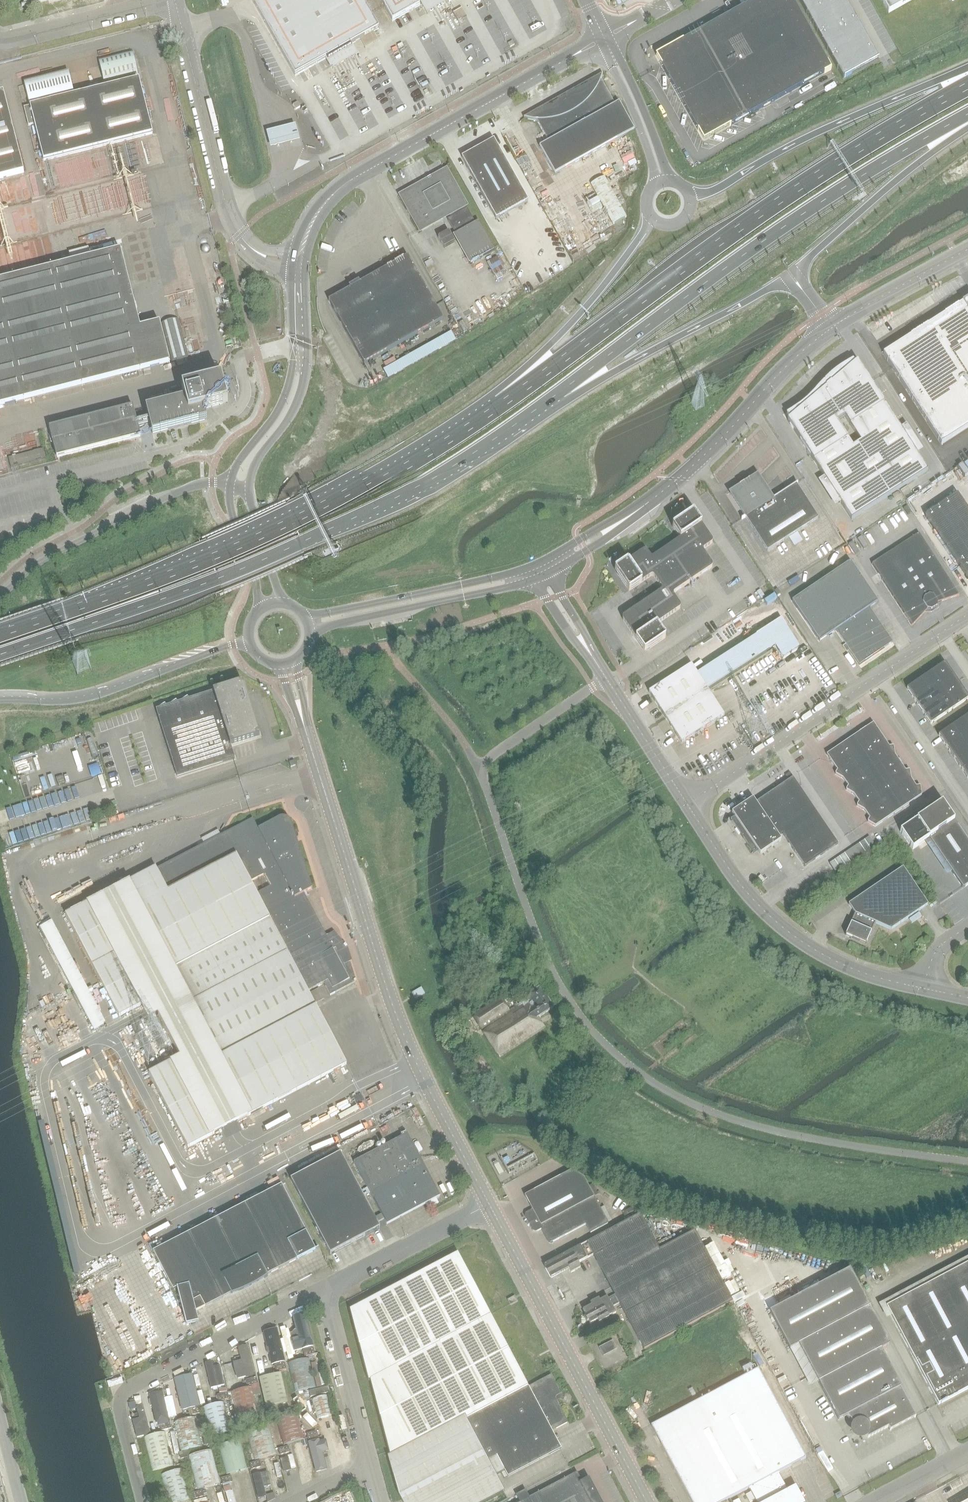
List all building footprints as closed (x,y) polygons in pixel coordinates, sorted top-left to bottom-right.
[(363,0),(252,0),(294,76),(327,58),(332,67),(355,54),(350,45),(379,29),(363,0)] [(392,21),(425,2),(429,9),(444,0),(380,0),(392,21)] [(830,69),(818,48),(795,7),(791,0),(756,0),(656,56),(669,78),(692,119),(704,140),(830,69)] [(843,79),(878,59),(845,0),(799,0),(843,79)] [(911,0),(881,0),(888,13),(911,0)] [(103,83),(137,75),(131,51),(98,59),(103,83)] [(29,105),(74,94),(68,71),(24,82),(29,105)] [(536,121),(548,142),(539,147),(554,174),(634,130),(619,102),(615,104),(601,79),(602,77),(603,74),(602,74),(524,118),(527,119),(532,120),(536,121)] [(29,106),(24,108),(28,126),(33,124),(42,161),(152,134),(138,79),(99,89),(98,85),(89,87),(90,91),(29,106)] [(23,174),(3,95),(0,95),(0,179),(23,174)] [(280,126),(266,130),(269,144),(284,141),(298,138),(294,122),(280,126)] [(528,201),(523,192),(493,140),(462,158),(496,219),(528,201)] [(402,195),(401,196),(407,207),(406,207),(407,209),(407,211),(408,213),(409,214),(410,216),(412,217),(413,217),(421,231),(422,231),(422,230),(449,215),(451,218),(447,220),(455,234),(475,223),(467,208),(466,206),(446,170),(445,171),(446,172),(422,186),(421,185),(402,196),(402,195)] [(455,234),(453,235),(469,264),(483,256),(494,250),(478,221),(475,223),(455,234)] [(438,238),(444,248),(454,242),(448,232),(438,238)] [(0,280),(0,406),(170,362),(159,323),(140,328),(120,250),(90,257),(88,248),(69,253),(71,262),(0,280)] [(443,320),(435,306),(407,256),(328,301),(364,364),(443,320)] [(941,445),(967,427),(967,298),(961,303),(965,309),(887,359),(884,353),(883,354),(941,445)] [(458,324),(463,332),(468,330),(463,321),(458,324)] [(391,377),(459,341),(454,332),(386,368),(391,377)] [(831,375),(828,378),(827,377),(826,378),(827,379),(811,396),(810,395),(809,395),(810,397),(807,400),(803,403),(799,406),(795,409),(791,412),(786,415),(789,419),(787,421),(851,520),(927,471),(857,361),(855,363),(852,361),(848,363),(843,366),(839,369),(835,372),(831,375)] [(228,404),(221,379),(182,389),(183,394),(176,396),(177,401),(146,409),(148,419),(136,422),(132,407),(49,429),(57,458),(140,436),(137,427),(150,424),(152,434),(207,420),(204,410),(228,404)] [(8,458),(11,468),(45,459),(42,449),(8,458)] [(745,518),(767,551),(818,518),(796,485),(797,484),(797,483),(772,500),(771,498),(757,476),(750,480),(750,481),(747,484),(746,482),(741,485),(743,486),(739,489),(738,488),(730,494),(744,515),(745,517),(741,520),(745,518)] [(925,516),(967,580),(967,511),(957,494),(925,516)] [(622,565),(614,570),(616,573),(629,591),(650,577),(651,576),(652,576),(653,576),(653,577),(654,577),(654,578),(661,588),(661,589),(661,590),(661,591),(660,591),(623,616),(623,617),(622,617),(622,618),(622,619),(622,620),(623,621),(639,644),(644,652),(647,650),(665,638),(656,625),(679,610),(679,609),(680,609),(680,608),(680,607),(680,606),(674,597),(673,596),(673,595),(673,594),(674,594),(674,593),(676,592),(675,592),(681,588),(702,574),(707,570),(708,570),(711,569),(711,568),(712,567),(712,566),(712,565),(711,564),(703,552),(703,551),(703,550),(703,549),(704,549),(711,544),(712,544),(712,543),(712,542),(712,541),(712,540),(700,523),(698,520),(693,513),(690,515),(672,527),(680,539),(654,556),(653,557),(652,557),(651,557),(650,557),(649,556),(649,555),(647,552),(646,552),(646,551),(645,551),(644,551),(643,551),(622,565)] [(931,610),(936,607),(937,603),(959,596),(919,534),(872,564),(878,573),(882,580),(912,626),(927,610),(931,610)] [(819,642),(836,630),(845,645),(844,646),(847,651),(849,650),(859,665),(892,642),(869,608),(877,602),(850,562),(792,601),(819,642)] [(691,665),(648,693),(665,718),(708,691),(707,690),(775,647),(782,659),(799,648),(781,619),(697,674),(691,665)] [(934,688),(952,675),(944,663),(925,676),(934,688)] [(952,675),(934,688),(941,700),(960,687),(952,675)] [(907,689),(915,701),(934,688),(925,676),(907,689)] [(230,745),(257,737),(240,684),(156,710),(160,721),(159,722),(173,766),(174,766),(177,777),(223,762),(223,763),(235,759),(230,745)] [(941,700),(950,712),(967,699),(967,698),(960,687),(941,700)] [(941,700),(934,688),(915,701),(922,713),(941,700)] [(724,716),(708,691),(665,718),(681,744),(724,716)] [(950,712),(941,700),(922,713),(931,725),(950,712)] [(965,735),(967,733),(967,716),(957,723),(965,735)] [(846,790),(853,795),(859,803),(856,806),(864,811),(869,818),(867,822),(875,827),(921,795),(920,786),(916,787),(911,779),(909,771),(905,771),(895,755),(893,747),(889,747),(873,723),(826,755),(837,771),(835,774),(842,779),(848,787),(846,790)] [(965,735),(957,723),(938,736),(946,748),(965,735)] [(954,759),(967,750),(967,739),(965,735),(946,748),(954,759)] [(21,772),(45,765),(40,750),(16,757),(21,772)] [(954,759),(962,771),(967,767),(967,750),(954,759)] [(838,844),(793,778),(755,803),(752,799),(731,813),(734,817),(730,820),(753,853),(757,851),(760,855),(781,841),(778,836),(782,834),(804,867),(838,844)] [(928,839),(962,889),(967,885),(967,842),(954,821),(954,822),(942,803),(900,832),(912,850),(928,839)] [(258,830),(253,819),(156,869),(155,868),(125,884),(247,1117),(346,1065),(316,1007),(317,1006),(316,1005),(315,1005),(308,991),(323,983),(330,996),(356,982),(347,951),(344,952),(340,950),(340,946),(333,932),(326,936),(304,894),(312,890),(291,824),(291,823),(290,821),(288,820),(286,819),(284,818),(282,818),(280,818),(279,819),(258,830)] [(874,846),(869,837),(829,864),(835,872),(874,846)] [(845,935),(852,938),(866,944),(875,923),(891,930),(928,905),(902,868),(848,905),(854,914),(845,935)] [(125,884),(65,915),(119,1017),(141,1006),(150,1001),(158,1015),(186,1001),(125,884)] [(96,1029),(108,1023),(56,920),(43,926),(96,1029)] [(471,1015),(498,1058),(545,1028),(539,1019),(554,1009),(540,987),(528,995),(529,998),(508,1010),(500,996),(471,1015)] [(411,993),(413,997),(415,1000),(425,995),(421,988),(411,993)] [(310,994),(316,1004),(324,999),(318,990),(310,994)] [(180,1057),(149,1073),(188,1148),(247,1117),(186,1001),(158,1015),(180,1057)] [(544,1081),(538,1075),(526,1086),(536,1097),(540,1093),(536,1089),(544,1081)] [(387,1224),(440,1196),(407,1134),(354,1162),(381,1214),(374,1218),(377,1223),(384,1220),(387,1224)] [(374,1218),(340,1154),(291,1180),(330,1255),(380,1228),(377,1223),(374,1218)] [(590,1233),(608,1224),(583,1178),(571,1170),(524,1196),(531,1210),(525,1213),(524,1217),(532,1231),(535,1232),(542,1229),(550,1243),(585,1224),(590,1233)] [(281,1185),(153,1252),(173,1290),(177,1288),(186,1326),(198,1322),(196,1312),(231,1294),(231,1295),(235,1294),(239,1293),(243,1291),(247,1289),(250,1287),(254,1286),(258,1283),(261,1281),(264,1279),(268,1276),(267,1275),(315,1250),(281,1185)] [(640,1214),(544,1266),(551,1278),(568,1269),(571,1273),(580,1268),(578,1263),(593,1255),(614,1295),(608,1299),(607,1297),(600,1301),(598,1298),(590,1303),(591,1305),(582,1310),(585,1316),(584,1316),(587,1321),(588,1321),(590,1324),(599,1319),(600,1322),(616,1314),(612,1307),(619,1304),(644,1350),(733,1302),(694,1231),(659,1250),(640,1214)] [(350,1311),(368,1381),(370,1380),(390,1456),(388,1457),(399,1496),(402,1501),(484,1501),(504,1491),(496,1476),(504,1471),(508,1477),(561,1449),(551,1431),(567,1423),(555,1399),(556,1396),(562,1393),(561,1393),(560,1393),(551,1375),(528,1387),(490,1316),(458,1254),(407,1281),(350,1311)] [(886,1307),(938,1405),(967,1389),(967,1264),(886,1307)] [(850,1269),(769,1312),(789,1350),(798,1345),(822,1390),(838,1421),(847,1416),(853,1423),(852,1425),(851,1427),(850,1429),(850,1431),(851,1433),(851,1435),(852,1436),(854,1438),(855,1439),(857,1440),(859,1440),(861,1440),(863,1440),(865,1439),(867,1438),(888,1428),(890,1431),(915,1418),(914,1414),(900,1388),(901,1388),(881,1350),(889,1345),(850,1269)] [(517,1301),(515,1297),(515,1296),(507,1300),(510,1305),(517,1301)] [(306,1341),(308,1346),(314,1345),(305,1312),(299,1314),(303,1328),(299,1329),(303,1342),(306,1341)] [(263,1333),(272,1366),(286,1363),(277,1330),(263,1333)] [(603,1356),(617,1349),(613,1341),(599,1348),(603,1356)] [(233,1364),(238,1381),(255,1377),(248,1348),(238,1351),(241,1362),(233,1364)] [(314,1348),(303,1351),(305,1357),(315,1354),(314,1348)] [(288,1363),(295,1392),(316,1387),(309,1358),(288,1363)] [(205,1364),(211,1389),(224,1386),(219,1365),(214,1367),(212,1363),(205,1364)] [(277,1372),(286,1369),(285,1363),(275,1366),(277,1372)] [(795,1486),(787,1490),(778,1472),(805,1458),(758,1369),(651,1425),(692,1501),(722,1501),(748,1488),(756,1501),(804,1501),(795,1486)] [(280,1373),(258,1378),(265,1408),(286,1403),(280,1373)] [(173,1380),(180,1410),(198,1405),(191,1376),(173,1380)] [(247,1386),(257,1384),(256,1378),(246,1380),(247,1386)] [(252,1388),(231,1392),(237,1422),(258,1418),(252,1388)] [(313,1431),(335,1425),(325,1391),(304,1397),(313,1431)] [(149,1396),(156,1425),(169,1422),(162,1393),(149,1396)] [(227,1393),(217,1395),(218,1401),(229,1399),(227,1393)] [(210,1437),(231,1432),(223,1403),(202,1408),(210,1437)] [(199,1407),(188,1410),(190,1416),(200,1413),(199,1407)] [(275,1417),(284,1446),(304,1440),(295,1411),(275,1417)] [(173,1423),(180,1452),(202,1446),(195,1418),(173,1423)] [(161,1431),(171,1428),(169,1423),(160,1425),(161,1431)] [(246,1431),(255,1461),(277,1455),(268,1425),(246,1431)] [(308,1440),(318,1437),(317,1432),(307,1434),(308,1440)] [(152,1471),(174,1466),(165,1433),(143,1438),(152,1471)] [(307,1443),(316,1474),(328,1470),(324,1453),(329,1451),(326,1440),(321,1441),(320,1439),(307,1443)] [(239,1440),(217,1445),(225,1475),(246,1469),(239,1440)] [(278,1449),(280,1455),(290,1452),(289,1446),(278,1449)] [(197,1490),(220,1484),(211,1450),(188,1457),(197,1490)] [(292,1455),(288,1456),(291,1469),(296,1468),(292,1455)] [(251,1469),(261,1467),(260,1461),(250,1464),(251,1469)] [(190,1499),(182,1469),(161,1475),(168,1501),(176,1501),(190,1499)] [(253,1476),(259,1500),(273,1497),(267,1472),(253,1476)] [(579,1483),(574,1474),(528,1498),(521,1501),(601,1501),(599,1498),(598,1497),(597,1497),(596,1497),(594,1492),(595,1491),(588,1478),(579,1483)] [(223,1484),(233,1482),(231,1476),(221,1478),(223,1484)] [(194,1499),(204,1496),(203,1490),(193,1493),(194,1499)] [(227,1494),(229,1501),(236,1501),(233,1492),(227,1494)]
